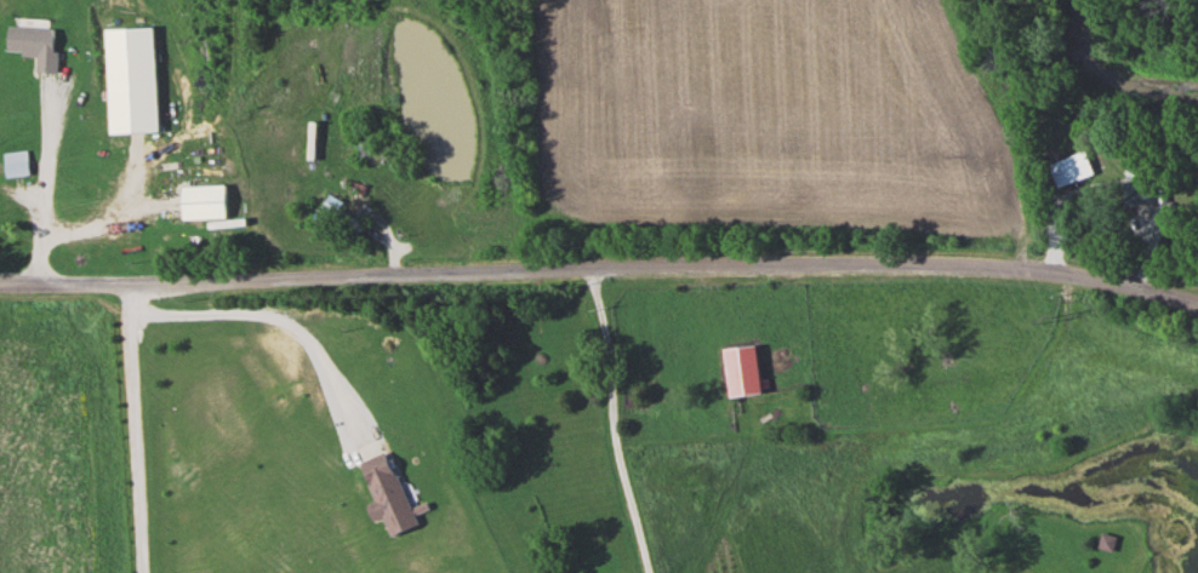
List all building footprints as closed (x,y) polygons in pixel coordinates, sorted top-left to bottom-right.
[(54,73),(55,27),(6,26),(5,54),(36,55),(35,72),(54,73)] [(152,27),(104,28),(107,134),(155,132),(152,27)] [(3,177),(27,176),(26,151),(1,153),(3,177)] [(1093,174),(1086,151),(1042,166),(1050,189),(1093,174)] [(1125,205),(1155,205),(1155,168),(1125,168),(1125,205)] [(181,186),(181,219),(224,219),(224,186),(181,186)] [(363,224),(338,209),(342,203),(328,194),(319,208),(358,233),(363,224)] [(723,348),(729,396),(761,392),(755,344),(723,348)] [(413,527),(387,452),(359,461),(373,502),(365,505),(370,521),(383,517),(389,535),(413,527)] [(1111,553),(1116,538),(1102,534),(1097,548),(1111,553)]
